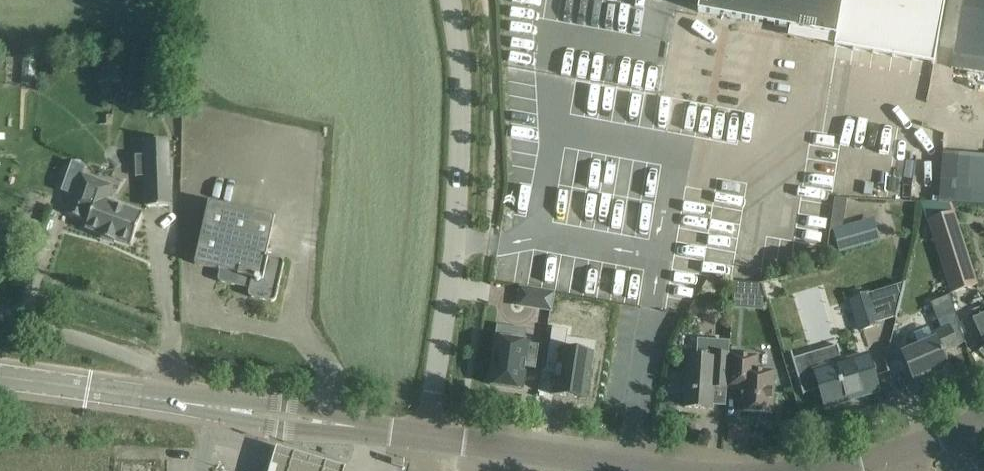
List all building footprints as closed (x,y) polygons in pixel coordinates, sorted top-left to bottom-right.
[(698,11),(836,36),(834,46),(934,64),(945,0),(700,0),(698,11)] [(952,68),(983,73),(983,0),(963,0),(952,68)] [(22,84),(34,85),(35,61),(23,60),(22,84)] [(927,158),(929,141),(909,138),(907,156),(927,158)] [(841,159),(862,164),(867,144),(845,139),(841,159)] [(169,205),(168,141),(145,142),(147,206),(169,205)] [(940,201),(983,204),(983,155),(943,152),(940,201)] [(114,186),(80,174),(68,209),(90,217),(86,228),(131,245),(138,226),(142,214),(108,202),(114,186)] [(44,195),(40,205),(50,208),(53,198),(44,195)] [(835,197),(831,229),(834,230),(844,227),(848,198),(835,197)] [(275,217),(209,202),(195,264),(220,270),(218,278),(218,279),(218,280),(219,281),(220,282),(221,283),(234,285),(235,285),(236,284),(237,283),(238,282),(250,284),(248,293),(248,294),(249,295),(249,296),(250,297),(251,297),(252,298),(272,302),(273,302),(274,302),(275,301),(276,300),(276,299),(284,265),(284,264),(284,263),(284,262),(283,261),(283,260),(281,259),(266,256),(275,217)] [(952,205),(922,203),(927,220),(954,212),(952,205)] [(954,212),(927,220),(951,294),(978,286),(954,212)] [(844,227),(834,230),(840,252),(872,242),(866,220),(844,227)] [(708,281),(703,288),(714,290),(716,281),(708,281)] [(521,289),(519,306),(551,310),(553,294),(521,289)] [(935,340),(902,354),(905,362),(913,380),(948,365),(942,351),(965,341),(950,294),(930,302),(942,330),(932,334),(935,340)] [(873,296),(850,302),(859,333),(882,326),(873,296)] [(973,320),(978,331),(983,343),(983,315),(973,320)] [(594,343),(567,339),(570,319),(554,317),(549,353),(560,354),(555,383),(587,388),(592,359),(594,359),(595,346),(594,346),(594,343)] [(494,355),(490,385),(522,390),(526,361),(537,362),(539,346),(496,339),(496,342),(494,342),(492,355),(494,355)] [(792,352),(790,353),(803,395),(804,395),(804,393),(805,393),(820,388),(826,408),(848,401),(846,396),(876,387),(877,392),(878,392),(873,372),(867,355),(843,363),(838,346),(836,346),(838,351),(795,365),(792,352)] [(729,354),(713,353),(712,359),(685,357),(684,375),(687,375),(685,407),(712,409),(713,394),(727,395),(727,388),(729,354)] [(757,356),(729,354),(727,388),(741,389),(740,411),(772,413),(774,371),(756,370),(757,356)] [(349,461),(279,440),(270,470),(346,470),(349,461)]
